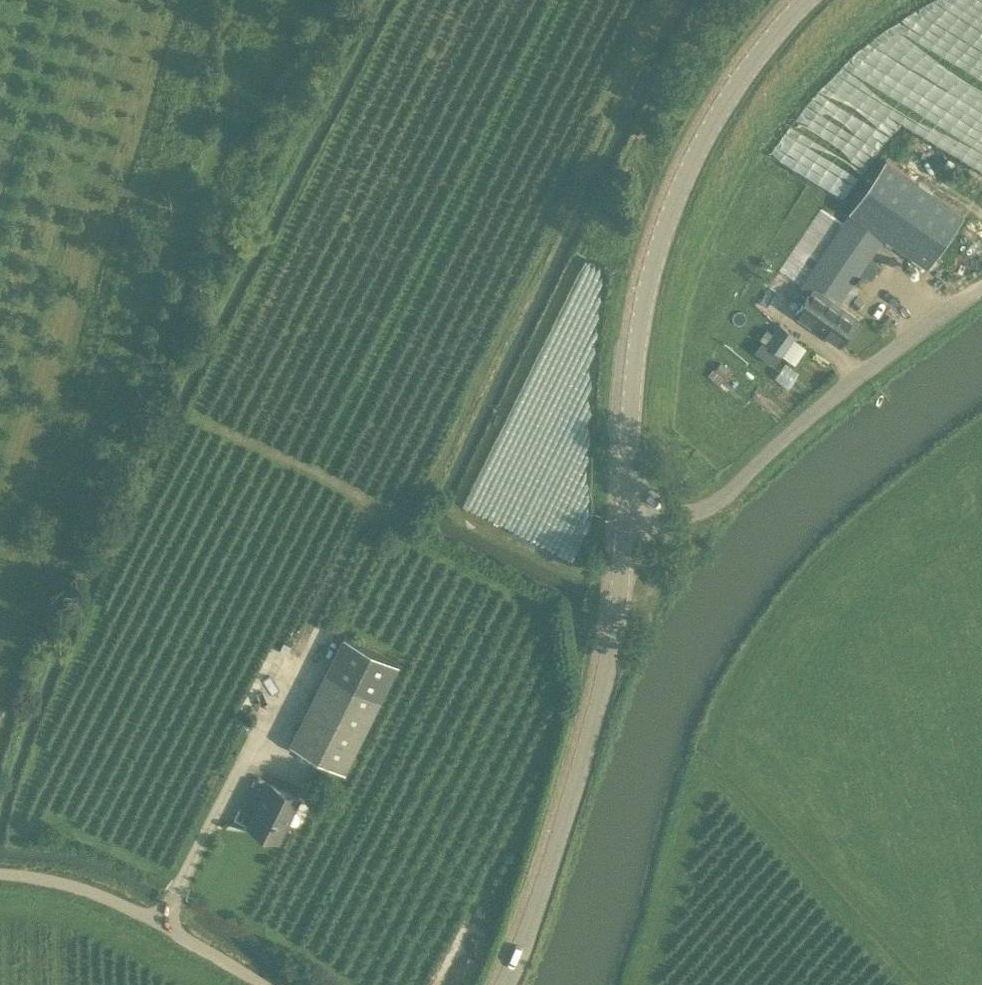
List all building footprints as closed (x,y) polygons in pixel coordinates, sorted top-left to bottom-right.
[(780,157),(834,188),(833,160),(837,152),(846,148),(851,138),(867,138),(870,136),(884,135),(906,124),(981,166),(981,0),(937,0),(934,2),(927,14),(916,14),(837,56),(780,157)] [(850,210),(799,284),(810,292),(813,287),(816,283),(840,300),(859,271),(869,278),(879,264),(869,258),(884,236),(927,266),(963,213),(885,159),(849,209),(850,210)] [(810,292),(795,312),(839,343),(857,318),(838,305),(813,287),(810,292)] [(797,335),(779,322),(764,342),(782,355),(797,335)] [(755,351),(774,365),(781,357),(762,342),(755,351)] [(474,521),(568,543),(601,398),(588,395),(585,409),(562,404),(565,390),(559,389),(553,413),(545,412),(543,423),(523,419),(521,429),(516,428),(514,436),(494,431),(474,521)] [(400,662),(345,635),(290,743),(345,771),(400,662)] [(299,797),(271,783),(249,826),(278,840),(299,797)]
